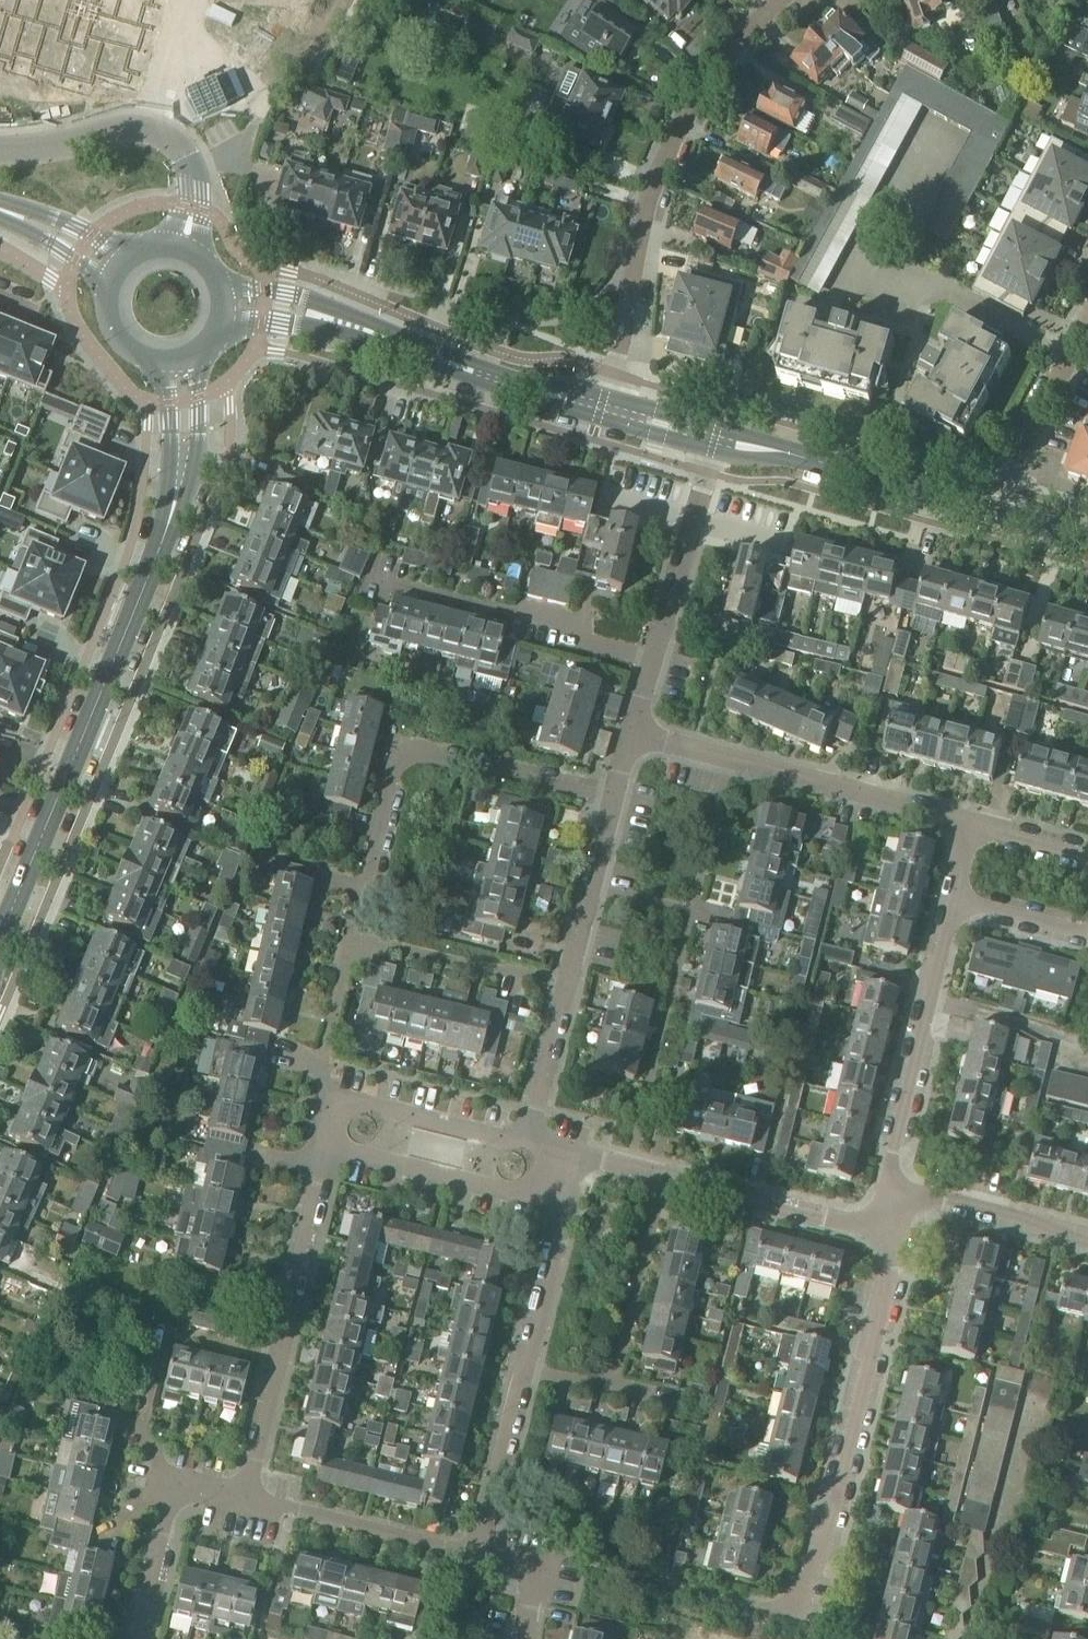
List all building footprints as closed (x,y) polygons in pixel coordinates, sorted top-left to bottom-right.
[(17,50),(143,93),(172,13),(134,0),(40,0),(17,50)] [(284,6),(324,27),(337,5),(329,0),(286,0),(284,6)] [(668,23),(675,16),(679,18),(691,4),(685,0),(641,0),(668,23)] [(915,34),(932,28),(927,14),(932,13),(934,18),(955,10),(954,6),(965,2),(964,0),(902,0),(915,34)] [(988,30),(1002,26),(993,0),(978,0),(988,30)] [(583,16),(565,44),(594,63),(603,49),(621,61),(636,40),(625,33),(627,29),(599,10),(599,11),(590,5),(583,16)] [(821,32),(820,33),(851,65),(855,70),(865,60),(871,65),(889,47),(883,38),(866,21),(858,29),(857,30),(841,15),(823,34),(821,32)] [(506,45),(533,57),(540,42),(512,30),(506,45)] [(1077,30),(1063,51),(1087,61),(1087,34),(1077,30)] [(851,65),(820,33),(793,61),(821,88),(835,74),(839,78),(851,65)] [(265,42),(252,59),(288,86),(302,69),(265,42)] [(330,43),(329,48),(334,51),(337,47),(337,46),(330,43)] [(908,67),(923,76),(940,85),(950,66),(905,43),(895,62),(907,69),(908,67)] [(251,59),(240,74),(277,101),(289,86),(251,59)] [(895,92),(903,96),(910,100),(923,76),(908,67),(907,69),(895,92)] [(555,98),(570,105),(569,106),(609,124),(621,99),(581,80),(583,77),(568,70),(555,98)] [(241,75),(231,90),(266,115),(277,101),(241,75)] [(949,90),(940,85),(923,76),(910,100),(935,114),(949,90)] [(770,98),(768,97),(760,113),(797,132),(810,106),(775,88),(770,98)] [(309,104),(317,106),(311,121),(327,126),(332,112),(336,96),(314,89),(309,104)] [(935,114),(948,121),(961,97),(949,90),(935,114)] [(231,91),(220,107),(253,129),(265,115),(231,91)] [(903,96),(895,92),(888,103),(897,107),(903,96)] [(303,95),(300,99),(301,100),(307,104),(310,100),(306,97),(303,95)] [(364,104),(336,96),(332,112),(345,116),(347,111),(361,115),(364,104)] [(948,121),(961,128),(974,104),(961,97),(948,121)] [(877,125),(838,103),(829,119),(868,141),(869,138),(875,127),(877,125)] [(897,107),(888,103),(882,115),(890,119),(897,107)] [(961,128),(972,134),(973,134),(987,141),(999,118),(974,104),(961,128)] [(555,114),(549,127),(558,131),(597,150),(609,124),(569,106),(564,118),(555,114)] [(1069,127),(1087,135),(1087,108),(1086,107),(1081,120),(1067,114),(1063,125),(1069,127)] [(389,126),(390,126),(381,155),(395,159),(404,128),(402,128),(406,115),(393,111),(389,126)] [(465,138),(489,144),(496,118),(471,112),(465,138)] [(882,115),(877,125),(875,127),(884,131),(890,119),(882,115)] [(973,134),(972,134),(966,146),(994,161),(1013,125),(999,118),(987,141),(973,134)] [(746,125),(747,129),(739,144),(768,159),(772,151),(784,157),(793,139),(781,133),(781,134),(752,119),(750,123),(746,125)] [(289,126),(285,130),(291,134),(295,130),(289,126)] [(875,127),(869,138),(877,143),(884,131),(875,127)] [(404,128),(395,159),(409,163),(418,133),(404,128)] [(869,138),(868,141),(863,149),(863,150),(871,155),(877,143),(869,138)] [(1053,140),(1032,179),(1087,208),(1087,159),(1053,140)] [(960,157),(987,173),(994,161),(966,146),(960,157)] [(479,179),(486,152),(474,149),(466,175),(479,179)] [(863,150),(857,161),(856,162),(864,167),(871,155),(863,150)] [(493,152),(485,182),(502,186),(510,157),(493,152)] [(953,169),(981,184),(987,173),(960,157),(953,169)] [(289,168),(288,168),(276,210),(302,217),(317,166),(292,159),(289,168)] [(740,193),(758,202),(762,194),(781,204),(788,190),(769,181),(729,162),(719,183),(740,193)] [(856,162),(850,174),(858,178),(864,167),(856,162)] [(318,166),(317,166),(302,217),(329,225),(341,183),(315,176),(318,166)] [(947,181),(975,196),(981,184),(953,169),(947,181)] [(556,189),(560,176),(547,172),(544,186),(556,189)] [(797,173),(791,186),(823,202),(829,189),(797,173)] [(850,174),(843,186),(852,190),(858,178),(850,174)] [(560,176),(556,189),(583,197),(587,184),(560,176)] [(354,187),(341,183),(329,225),(356,233),(369,189),(371,182),(356,178),(354,187)] [(1032,179),(1013,216),(1044,232),(1042,231),(1052,222),(1072,232),(1077,221),(1087,211),(1087,208),(1032,179)] [(940,193),(968,208),(975,196),(947,181),(940,193)] [(839,194),(837,198),(845,202),(852,190),(843,186),(839,194)] [(417,247),(428,208),(415,204),(418,192),(405,189),(403,195),(390,239),(417,247)] [(428,208),(417,247),(445,255),(455,219),(459,220),(464,200),(433,191),(428,208)] [(934,204),(962,219),(968,208),(940,193),(934,204)] [(831,207),(830,209),(839,214),(845,202),(837,198),(833,206),(831,207)] [(508,263),(521,217),(523,207),(497,200),(482,251),(492,254),(491,258),(508,263)] [(830,209),(812,201),(802,219),(820,228),(824,221),(830,209)] [(928,216),(955,231),(962,219),(934,204),(928,216)] [(510,259),(534,266),(546,224),(549,215),(523,207),(521,217),(508,263),(510,259)] [(830,209),(824,221),(832,225),(839,214),(830,209)] [(707,210),(696,237),(718,247),(733,253),(744,225),(740,223),(739,224),(707,210)] [(921,228),(949,243),(955,231),(928,216),(921,228)] [(1044,232),(1013,216),(993,254),(1051,284),(1059,277),(1052,269),(1059,255),(1040,245),(1042,232),(1044,233),(1044,232)] [(561,228),(546,224),(534,266),(554,272),(556,266),(564,268),(574,232),(577,223),(564,219),(561,228)] [(824,221),(820,228),(817,233),(826,237),(832,225),(824,221)] [(911,226),(905,237),(916,242),(922,231),(911,226)] [(817,233),(811,245),(819,249),(826,237),(817,233)] [(811,245),(804,257),(813,261),(819,249),(811,245)] [(780,260),(768,255),(757,277),(787,288),(791,280),(793,277),(798,268),(803,260),(802,260),(783,253),(780,260)] [(1051,284),(993,254),(973,292),(1024,319),(1031,307),(1032,307),(1038,297),(1051,284)] [(802,260),(803,260),(798,268),(806,273),(813,261),(804,257),(802,260)] [(798,268),(793,277),(791,280),(800,285),(806,273),(798,268)] [(680,300),(669,301),(670,312),(733,328),(745,286),(688,272),(685,285),(683,285),(680,300)] [(668,341),(670,342),(666,355),(722,370),(733,328),(670,312),(672,330),(668,341)] [(806,377),(826,383),(824,393),(871,406),(879,378),(885,380),(896,343),(865,335),(866,333),(837,324),(831,346),(816,342),(821,322),(790,313),(780,350),(786,351),(778,380),(803,387),(806,377)] [(904,416),(937,433),(940,428),(966,442),(989,398),(981,394),(991,375),(1000,379),(1012,357),(986,343),(989,337),(956,319),(941,348),(959,357),(951,371),(931,360),(917,387),(919,388),(904,416)] [(27,335),(2,325),(0,331),(0,378),(8,381),(27,335)] [(27,335),(8,381),(45,396),(52,376),(42,372),(45,363),(52,345),(27,335)] [(80,410),(71,434),(100,446),(110,421),(80,410)] [(1072,455),(1065,475),(1087,484),(1087,419),(1086,423),(1085,422),(1076,445),(1073,446),(1071,452),(1072,455)] [(296,456),(315,462),(317,458),(334,462),(343,428),(319,421),(318,425),(312,424),(307,443),(300,441),(296,456)] [(17,428),(14,436),(26,441),(30,433),(17,428)] [(343,428),(334,462),(361,470),(371,436),(343,428)] [(100,446),(71,434),(64,451),(74,456),(65,478),(116,499),(123,481),(121,480),(124,473),(94,461),(100,446)] [(390,501),(399,503),(400,503),(415,449),(391,442),(383,470),(375,467),(371,480),(380,481),(379,484),(394,489),(390,501)] [(11,460),(16,448),(8,445),(3,457),(11,460)] [(396,512),(402,514),(408,516),(411,505),(425,508),(440,456),(415,449),(400,503),(399,503),(396,512)] [(425,508),(420,525),(430,528),(432,521),(434,522),(440,502),(455,506),(468,460),(449,455),(448,458),(440,456),(425,508)] [(512,512),(522,473),(496,467),(486,506),(512,512)] [(303,480),(280,470),(275,483),(298,492),(303,480)] [(522,473),(512,512),(536,518),(546,479),(522,473)] [(116,499),(65,478),(56,501),(45,497),(38,514),(68,526),(73,511),(104,524),(107,516),(109,517),(116,499)] [(536,518),(537,518),(534,529),(558,534),(562,524),(560,524),(570,485),(546,479),(536,518)] [(560,524),(562,524),(586,530),(588,524),(596,491),(570,485),(560,524)] [(262,515),(299,530),(298,530),(308,534),(318,508),(308,505),(272,490),(262,515)] [(0,505),(0,509),(6,512),(11,514),(16,502),(3,497),(0,505)] [(252,538),(289,553),(290,552),(305,559),(309,547),(296,541),(299,535),(297,534),(298,530),(299,530),(262,515),(252,538)] [(588,524),(586,530),(582,550),(629,561),(637,528),(610,522),(609,529),(588,524)] [(454,566),(461,567),(470,570),(480,533),(464,529),(454,566)] [(60,545),(30,533),(23,550),(33,554),(24,577),(76,598),(83,580),(81,579),(84,572),(54,559),(60,545)] [(243,560),(281,575),(289,553),(252,538),(243,560)] [(813,598),(814,595),(826,548),(800,541),(793,574),(788,591),(789,591),(813,598)] [(814,595),(840,602),(851,554),(826,548),(814,595)] [(330,568),(330,569),(354,579),(359,581),(369,558),(349,550),(339,572),(330,568)] [(575,577),(596,582),(595,588),(621,595),(629,561),(582,550),(578,564),(577,570),(575,577)] [(406,553),(402,566),(421,571),(424,558),(406,553)] [(876,560),(851,554),(840,602),(863,608),(866,598),(867,599),(876,560)] [(550,570),(552,559),(537,555),(534,566),(550,570)] [(789,591),(788,591),(793,574),(771,568),(773,562),(745,555),(737,589),(787,601),(789,591)] [(424,558),(421,571),(440,576),(443,563),(433,560),(424,558)] [(243,560),(240,569),(238,568),(232,570),(228,579),(231,585),(258,595),(256,600),(277,608),(289,579),(280,576),(281,575),(243,560)] [(555,576),(560,577),(561,577),(574,581),(575,577),(577,570),(578,564),(560,560),(555,576)] [(900,565),(876,560),(867,599),(890,604),(900,565)] [(454,566),(443,563),(440,576),(450,579),(453,567),(461,569),(461,567),(454,566)] [(461,569),(470,571),(467,583),(477,586),(480,572),(470,570),(461,567),(461,569)] [(521,570),(510,567),(507,579),(518,582),(521,570)] [(325,581),(349,591),(354,579),(330,569),(325,581)] [(541,601),(548,574),(534,570),(528,598),(541,601)] [(487,588),(490,575),(480,572),(477,586),(487,588)] [(555,576),(548,574),(541,601),(554,604),(561,577),(560,577),(555,576)] [(954,581),(928,574),(916,618),(941,625),(943,618),(954,581)] [(24,577),(15,600),(5,595),(0,607),(0,613),(27,625),(33,610),(63,622),(66,615),(68,616),(76,598),(24,577)] [(568,608),(574,581),(561,577),(554,604),(568,608)] [(518,582),(507,579),(504,592),(515,595),(518,582)] [(970,625),(981,589),(954,581),(943,618),(970,625)] [(737,589),(729,621),(756,628),(758,623),(780,628),(787,601),(737,589)] [(981,589),(970,625),(994,632),(1005,595),(981,589)] [(331,595),(325,610),(339,616),(345,601),(331,595)] [(994,632),(995,633),(992,644),(1017,651),(1021,640),(1020,640),(1030,603),(1005,595),(994,632)] [(274,620),(264,616),(227,601),(218,626),(255,640),(264,644),(274,620)] [(370,648),(380,650),(383,656),(396,659),(397,657),(399,658),(402,648),(412,607),(393,603),(391,613),(377,610),(371,637),(370,637),(368,645),(370,645),(370,648)] [(412,607),(402,648),(421,653),(431,612),(412,607)] [(439,657),(449,617),(431,612),(421,653),(439,657)] [(1041,650),(1040,653),(1066,660),(1078,620),(1052,613),(1041,650)] [(458,662),(468,621),(449,617),(439,657),(458,662)] [(1066,660),(1087,666),(1087,623),(1078,620),(1066,660)] [(468,621),(458,662),(456,670),(474,675),(476,667),(486,626),(468,621)] [(255,640),(218,626),(208,650),(246,665),(246,664),(255,667),(264,644),(255,640)] [(474,677),(506,685),(516,644),(503,641),(506,630),(486,626),(476,667),(474,675),(474,677)] [(334,637),(317,630),(312,641),(330,648),(334,637)] [(801,639),(774,632),(770,647),(802,655),(805,640),(801,640),(801,639)] [(898,633),(895,644),(891,659),(905,663),(913,637),(898,633)] [(36,697),(43,679),(41,678),(44,670),(14,658),(19,644),(0,636),(0,682),(36,697)] [(805,640),(802,655),(826,660),(829,646),(805,640)] [(895,644),(881,640),(873,672),(886,676),(891,659),(895,644)] [(829,646),(826,660),(849,665),(852,651),(829,646)] [(246,665),(208,650),(199,673),(246,692),(255,667),(246,664),(246,665)] [(781,666),(783,654),(768,651),(766,663),(781,666)] [(783,654),(781,666),(793,669),(796,657),(783,654)] [(955,674),(960,658),(948,655),(943,670),(955,674)] [(960,658),(955,674),(965,677),(970,661),(960,658)] [(894,661),(885,695),(897,699),(907,665),(894,661)] [(828,677),(831,666),(816,662),(814,674),(828,677)] [(1017,692),(1024,666),(1010,662),(1003,688),(1017,692)] [(831,666),(828,677),(840,679),(843,668),(831,666)] [(1024,666),(1017,692),(1030,696),(1037,670),(1024,666)] [(246,692),(199,673),(190,697),(228,712),(233,699),(242,703),(246,692)] [(600,686),(559,674),(553,693),(594,705),(600,686)] [(959,694),(962,683),(934,675),(931,686),(959,694)] [(742,679),(728,712),(751,722),(766,689),(742,679)] [(283,707),(304,715),(315,689),(294,681),(283,707)] [(23,721),(26,714),(28,715),(36,697),(0,682),(0,712),(23,721)] [(962,683),(959,694),(985,701),(988,690),(962,683)] [(1079,710),(1083,694),(1064,688),(1060,705),(1079,710)] [(766,689),(751,722),(775,733),(790,699),(766,689)] [(594,705),(553,693),(548,711),(589,723),(594,705)] [(1083,694),(1079,710),(1087,712),(1087,695),(1083,694)] [(1019,736),(1029,701),(1013,697),(1004,731),(1019,736)] [(622,701),(610,698),(607,709),(619,712),(622,701)] [(790,699),(775,733),(799,743),(813,710),(790,699)] [(1029,701),(1019,736),(1032,739),(1042,705),(1029,701)] [(383,711),(348,702),(342,727),(376,736),(383,711)] [(304,715),(283,707),(275,727),(295,736),(304,715)] [(619,712),(607,709),(604,720),(615,723),(619,712)] [(835,719),(813,710),(799,743),(823,753),(829,739),(849,747),(860,721),(838,711),(835,719)] [(304,723),(315,728),(320,716),(309,711),(304,723)] [(589,723),(548,711),(543,729),(583,741),(589,723)] [(1064,724),(1087,731),(1087,718),(1068,712),(1064,724)] [(228,731),(191,715),(181,740),(227,759),(227,758),(237,734),(228,731)] [(895,715),(884,754),(912,761),(923,722),(895,715)] [(939,768),(949,729),(923,722),(912,761),(939,768)] [(299,734),(310,740),(315,728),(304,723),(299,734)] [(376,736),(342,727),(336,753),(370,761),(376,736)] [(537,748),(578,760),(583,741),(543,729),(537,748)] [(966,775),(976,736),(949,729),(939,768),(966,775)] [(310,740),(299,734),(293,747),(305,752),(310,740)] [(611,738),(599,734),(596,745),(608,749),(611,738)] [(257,749),(280,758),(285,746),(262,736),(257,749)] [(993,782),(1003,743),(976,736),(966,775),(993,782)] [(218,782),(227,759),(181,740),(179,744),(176,742),(174,743),(172,749),(173,751),(176,753),(171,763),(218,782)] [(608,749),(596,745),(593,757),(605,760),(608,749)] [(1027,749),(1017,789),(1044,796),(1054,757),(1027,749)] [(370,761),(336,753),(330,777),(364,785),(370,761)] [(1071,803),(1082,764),(1054,757),(1044,796),(1071,803)] [(218,782),(171,763),(161,786),(198,802),(208,779),(217,783),(218,782)] [(1082,764),(1071,803),(1087,807),(1087,765),(1082,764)] [(257,789),(253,787),(249,797),(268,803),(277,780),(263,774),(257,789)] [(324,802),(315,800),(312,814),(348,823),(351,810),(358,812),(364,785),(330,777),(324,802)] [(161,786),(151,810),(192,826),(197,825),(201,815),(198,808),(200,803),(198,802),(161,786)] [(496,812),(501,813),(497,832),(538,842),(543,822),(532,820),(533,817),(535,818),(538,807),(500,798),(496,812)] [(798,818),(763,810),(757,835),(792,843),(798,818)] [(191,844),(145,825),(135,849),(193,873),(196,865),(184,860),(191,844)] [(823,852),(838,855),(842,856),(848,830),(834,827),(832,837),(826,836),(825,839),(820,838),(819,841),(818,841),(816,850),(823,852)] [(538,842),(497,832),(492,851),(533,861),(538,842)] [(751,861),(786,869),(786,870),(794,872),(801,846),(792,844),(792,843),(757,835),(751,861)] [(243,861),(249,844),(237,839),(231,856),(243,861)] [(895,857),(882,853),(879,864),(927,877),(934,849),(900,840),(895,857)] [(131,859),(127,858),(122,871),(171,892),(180,870),(192,875),(193,873),(135,849),(131,859)] [(533,861),(492,851),(487,869),(529,879),(533,861)] [(562,855),(550,852),(547,864),(559,867),(562,855)] [(823,852),(820,862),(835,866),(838,855),(823,852)] [(842,883),(847,885),(853,887),(860,860),(849,857),(842,883)] [(786,869),(751,861),(744,886),(780,895),(786,870),(786,869)] [(269,877),(277,879),(272,902),(306,911),(312,886),(306,885),(309,871),(273,863),(269,877)] [(544,875),(556,878),(559,867),(547,864),(544,875)] [(879,865),(892,869),(886,894),(921,902),(927,877),(879,864),(879,865)] [(529,879),(487,869),(478,866),(473,885),(483,887),(524,897),(529,879)] [(230,889),(236,874),(225,869),(219,884),(230,889)] [(115,895),(161,914),(171,892),(122,871),(116,885),(119,886),(115,895)] [(842,883),(836,882),(830,910),(841,912),(847,885),(842,883)] [(524,897),(483,887),(473,885),(469,904),(478,906),(520,916),(524,897)] [(737,909),(734,923),(740,925),(780,935),(784,920),(774,917),(780,895),(744,886),(739,910),(737,909)] [(540,889),(537,900),(549,903),(552,892),(540,889)] [(825,906),(827,894),(813,891),(810,902),(825,906)] [(205,906),(218,911),(217,912),(220,913),(226,900),(210,894),(205,906)] [(921,902),(886,894),(879,922),(913,931),(921,902)] [(148,945),(161,914),(115,895),(105,920),(130,930),(128,937),(148,945)] [(534,911),(546,914),(549,903),(537,900),(534,911)] [(306,911),(272,902),(266,927),(300,936),(306,911)] [(223,916),(235,920),(239,909),(228,904),(223,916)] [(478,906),(469,904),(461,935),(502,946),(505,932),(515,935),(520,916),(478,906)] [(205,907),(204,906),(195,929),(208,935),(217,912),(218,911),(205,906),(205,907)] [(235,920),(223,916),(212,943),(231,946),(224,932),(229,934),(235,920)] [(913,931),(879,922),(873,949),(907,957),(913,931)] [(740,965),(742,965),(750,967),(753,968),(759,943),(770,945),(778,942),(780,935),(740,925),(734,923),(730,936),(713,931),(709,947),(706,946),(704,955),(707,956),(707,957),(740,965)] [(300,936),(266,927),(260,952),(295,961),(300,936)] [(195,929),(183,960),(196,965),(208,935),(195,929)] [(89,959),(126,975),(125,976),(134,980),(144,956),(135,952),(136,951),(99,936),(89,959)] [(1002,989),(1010,991),(1005,1013),(1014,1015),(1030,949),(1019,946),(1017,950),(977,939),(967,975),(1003,985),(1002,989)] [(799,959),(794,978),(806,980),(811,962),(810,962),(814,943),(804,940),(799,959)] [(854,956),(821,948),(817,961),(851,969),(854,956)] [(1030,949),(1014,1015),(1019,1017),(1025,995),(1034,998),(1035,994),(1071,1003),(1081,967),(1041,956),(1042,952),(1030,949)] [(203,963),(215,968),(219,957),(208,952),(203,963)] [(295,961),(260,952),(254,977),(289,985),(295,961)] [(396,970),(395,970),(398,960),(387,957),(382,975),(369,972),(355,1026),(369,1029),(368,1033),(387,1037),(397,997),(389,996),(396,970)] [(701,982),(736,991),(747,994),(753,968),(750,967),(742,965),(740,965),(707,957),(701,982)] [(126,975),(89,959),(78,983),(116,999),(125,976),(126,975)] [(165,977),(184,985),(191,970),(171,962),(165,977)] [(215,968),(203,963),(199,973),(211,978),(215,968)] [(854,985),(863,987),(857,1014),(891,1023),(898,994),(873,988),(876,978),(858,973),(854,985)] [(410,974),(407,986),(419,989),(422,977),(410,974)] [(813,1003),(824,1006),(831,977),(820,975),(813,1003)] [(289,985),(254,977),(248,1002),(283,1010),(289,985)] [(430,991),(433,979),(422,977),(419,989),(430,991)] [(695,1006),(693,1006),(690,1016),(703,1019),(705,1010),(729,1016),(736,991),(701,982),(695,1006)] [(116,999),(78,983),(69,1005),(115,1025),(121,1012),(120,1011),(123,1003),(115,1000),(116,999)] [(447,983),(444,995),(455,997),(458,985),(447,983)] [(467,1000),(470,988),(458,985),(455,997),(467,1000)] [(478,1017),(471,1016),(461,1055),(480,1060),(481,1055),(495,1058),(508,1006),(495,1003),(497,995),(485,992),(478,1017)] [(434,1007),(424,1046),(442,1051),(451,1011),(455,997),(444,995),(441,1008),(434,1007)] [(397,997),(387,1037),(406,1042),(416,1002),(397,997)] [(451,1011),(442,1051),(461,1055),(471,1016),(464,1014),(467,1000),(455,997),(451,1011)] [(653,1007),(613,997),(608,1016),(648,1026),(653,1007)] [(226,1038),(231,1039),(230,1041),(267,1050),(270,1035),(277,1036),(283,1010),(248,1002),(245,1013),(233,1010),(226,1038)] [(416,1002),(406,1042),(424,1046),(434,1007),(416,1002)] [(824,1006),(813,1003),(806,1030),(817,1033),(824,1006)] [(115,1025),(69,1005),(59,1030),(96,1046),(106,1022),(115,1026),(115,1025)] [(167,1011),(154,1006),(151,1014),(168,1021),(171,1014),(166,1012),(167,1011)] [(850,1041),(884,1049),(891,1023),(857,1014),(850,1041)] [(648,1026),(608,1016),(603,1034),(643,1044),(648,1026)] [(688,1026),(701,1029),(703,1019),(690,1016),(688,1026)] [(702,1022),(699,1040),(723,1047),(727,1028),(702,1022)] [(746,1053),(751,1035),(727,1028),(723,1047),(746,1053)] [(974,1028),(967,1057),(1002,1064),(1012,1066),(1019,1039),(1009,1037),(974,1028)] [(154,1030),(149,1041),(162,1047),(167,1036),(154,1030)] [(817,1033),(806,1030),(800,1056),(811,1059),(817,1033)] [(643,1044),(603,1034),(599,1054),(639,1063),(643,1044)] [(207,1081),(220,1084),(220,1082),(255,1090),(260,1066),(263,1067),(267,1050),(230,1041),(229,1045),(216,1042),(207,1081)] [(843,1067),(878,1075),(884,1049),(850,1041),(843,1067)] [(696,1047),(684,1044),(681,1054),(694,1057),(696,1047)] [(1052,1047),(1041,1044),(1034,1072),(1045,1075),(1052,1047)] [(151,1072),(160,1054),(140,1045),(131,1063),(151,1072)] [(80,1085),(87,1088),(97,1065),(89,1062),(90,1061),(52,1046),(42,1069),(80,1085)] [(639,1063),(599,1054),(594,1072),(634,1082),(639,1063)] [(679,1064),(691,1067),(694,1057),(681,1054),(679,1064)] [(161,1066),(174,1071),(178,1060),(166,1055),(161,1066)] [(811,1059),(800,1056),(793,1084),(804,1087),(811,1059)] [(1002,1064),(967,1057),(961,1084),(1006,1095),(1007,1093),(996,1090),(1002,1064)] [(161,1066),(159,1065),(154,1076),(169,1082),(174,1071),(161,1066)] [(837,1095),(871,1103),(878,1075),(843,1067),(837,1095)] [(28,1092),(69,1109),(80,1085),(42,1069),(38,1079),(34,1078),(28,1092)] [(128,1091),(118,1087),(113,1100),(137,1109),(150,1076),(136,1070),(128,1091)] [(1045,1075),(1034,1072),(1028,1101),(1038,1103),(1045,1075)] [(1052,1073),(1046,1099),(1059,1102),(1065,1076),(1052,1073)] [(1065,1076),(1059,1102),(1071,1105),(1077,1079),(1065,1076)] [(1071,1105),(1084,1108),(1087,1091),(1087,1082),(1077,1079),(1071,1105)] [(685,1094),(688,1084),(674,1081),(672,1091),(685,1094)] [(220,1082),(220,1084),(214,1107),(249,1115),(255,1090),(220,1082)] [(669,1101),(681,1105),(675,1132),(699,1138),(708,1103),(709,1103),(712,1090),(688,1084),(685,1094),(672,1091),(669,1101)] [(804,1087),(793,1084),(786,1110),(797,1113),(804,1087)] [(954,1111),(988,1119),(989,1119),(999,1121),(1006,1095),(961,1084),(954,1111)] [(23,1106),(26,1107),(22,1116),(60,1131),(69,1109),(28,1092),(23,1106)] [(830,1121),(864,1130),(871,1103),(837,1095),(830,1121)] [(1028,1101),(1021,1127),(1027,1128),(1032,1128),(1038,1103),(1028,1101)] [(709,1103),(708,1103),(699,1138),(724,1144),(733,1109),(709,1103)] [(205,1130),(209,1131),(205,1147),(242,1155),(245,1141),(243,1141),(249,1115),(214,1107),(214,1108),(201,1105),(197,1120),(207,1122),(205,1130)] [(1044,1105),(1042,1116),(1068,1122),(1071,1112),(1044,1105)] [(724,1144),(749,1151),(749,1153),(763,1156),(772,1120),(759,1117),(759,1115),(733,1109),(724,1144)] [(797,1113),(786,1110),(780,1138),(791,1140),(797,1113)] [(948,1137),(982,1145),(988,1119),(954,1111),(948,1137)] [(1071,1112),(1068,1122),(1087,1127),(1087,1116),(1071,1112)] [(109,1115),(105,1124),(118,1130),(122,1121),(109,1115)] [(12,1140),(58,1159),(64,1144),(76,1149),(80,1140),(60,1131),(22,1116),(12,1140)] [(823,1148),(857,1157),(864,1130),(830,1121),(823,1148)] [(116,1146),(122,1132),(111,1127),(105,1141),(116,1146)] [(1032,1128),(1027,1128),(1021,1155),(1032,1158),(1036,1139),(1039,1130),(1032,1128)] [(791,1140),(780,1138),(773,1165),(784,1167),(791,1140)] [(1036,1139),(1032,1158),(1026,1183),(1052,1190),(1061,1155),(1052,1153),(1054,1143),(1036,1139)] [(857,1157),(823,1148),(811,1145),(804,1172),(851,1184),(857,1157)] [(196,1165),(197,1165),(191,1188),(238,1199),(244,1175),(238,1174),(242,1155),(205,1147),(204,1152),(199,1151),(196,1165)] [(1061,1155),(1052,1190),(1079,1196),(1087,1162),(1061,1155)] [(33,1195),(33,1196),(43,1200),(47,1189),(37,1185),(43,1171),(6,1156),(0,1170),(0,1181),(33,1195)] [(1079,1196),(1087,1198),(1087,1162),(1079,1196)] [(123,1191),(129,1177),(116,1171),(110,1186),(123,1191)] [(0,1181),(0,1207),(33,1221),(36,1212),(28,1208),(33,1196),(33,1195),(0,1181)] [(190,1189),(184,1214),(197,1217),(197,1216),(232,1225),(232,1223),(234,1224),(236,1215),(234,1215),(238,1199),(191,1188),(191,1189),(190,1189)] [(118,1205),(122,1194),(108,1189),(104,1200),(118,1205)] [(86,1220),(94,1202),(75,1194),(68,1212),(86,1220)] [(99,1211),(113,1216),(116,1209),(103,1203),(99,1211)] [(0,1207),(0,1235),(14,1241),(19,1228),(28,1232),(33,1221),(0,1207)] [(113,1216),(99,1211),(94,1223),(108,1229),(113,1216)] [(197,1216),(197,1217),(191,1241),(226,1249),(232,1225),(197,1216)] [(383,1226),(377,1224),(361,1220),(351,1261),(373,1267),(378,1245),(383,1226)] [(383,1226),(378,1245),(428,1257),(434,1233),(382,1220),(381,1223),(378,1222),(377,1224),(383,1226)] [(81,1246),(108,1257),(117,1235),(90,1224),(81,1246)] [(60,1232),(77,1239),(80,1232),(63,1225),(60,1232)] [(677,1235),(672,1234),(665,1260),(700,1269),(706,1242),(690,1238),(692,1228),(680,1226),(677,1235)] [(77,1239),(60,1232),(53,1247),(70,1255),(77,1239)] [(428,1257),(430,1258),(477,1269),(482,1250),(488,1252),(488,1249),(485,1249),(486,1246),(434,1233),(428,1257)] [(4,1266),(4,1265),(10,1267),(20,1243),(14,1241),(0,1235),(0,1264),(4,1266)] [(733,1299),(732,1298),(731,1303),(743,1306),(744,1301),(746,1301),(750,1285),(751,1285),(754,1271),(780,1278),(788,1245),(761,1238),(756,1259),(744,1256),(733,1299)] [(191,1242),(180,1239),(174,1264),(220,1275),(226,1249),(191,1241),(191,1242)] [(788,1245),(780,1278),(807,1285),(815,1251),(788,1245)] [(968,1245),(961,1272),(995,1281),(1005,1283),(1011,1255),(968,1245)] [(472,1289),(464,1287),(463,1289),(500,1298),(500,1296),(494,1295),(503,1255),(488,1252),(482,1250),(477,1269),(472,1289)] [(835,1292),(843,1258),(815,1251),(807,1285),(835,1292)] [(700,1269),(665,1260),(660,1285),(695,1293),(700,1269)] [(333,1298),(335,1298),(335,1301),(371,1309),(371,1308),(374,1309),(381,1282),(370,1279),(373,1267),(351,1261),(347,1277),(339,1275),(333,1298)] [(1046,1263),(1035,1261),(1028,1289),(1039,1292),(1046,1263)] [(392,1279),(402,1281),(405,1282),(405,1280),(406,1278),(405,1278),(407,1268),(395,1265),(392,1279)] [(405,1278),(406,1278),(419,1281),(421,1271),(407,1268),(405,1278)] [(425,1272),(423,1282),(436,1285),(438,1285),(440,1275),(425,1272)] [(995,1281),(961,1272),(954,1300),(988,1309),(995,1281)] [(57,1283),(32,1273),(26,1285),(58,1299),(66,1281),(59,1278),(57,1283)] [(438,1285),(436,1285),(435,1289),(449,1292),(452,1278),(440,1275),(438,1285)] [(1056,1313),(1084,1319),(1087,1300),(1087,1285),(1064,1279),(1056,1313)] [(405,1282),(402,1281),(400,1290),(416,1294),(419,1283),(405,1280),(405,1282)] [(417,1304),(427,1307),(432,1287),(422,1284),(417,1304)] [(21,1298),(40,1306),(33,1323),(46,1328),(58,1299),(26,1285),(21,1298)] [(695,1293),(660,1285),(654,1309),(689,1317),(695,1293)] [(727,1301),(730,1289),(716,1286),(713,1298),(727,1301)] [(500,1298),(463,1289),(457,1314),(494,1323),(500,1298)] [(1039,1292),(1028,1289),(1021,1317),(1032,1320),(1039,1292)] [(988,1309),(954,1300),(947,1327),(981,1336),(988,1309)] [(371,1309),(335,1301),(329,1324),(365,1333),(371,1309)] [(413,1322),(415,1322),(413,1328),(423,1331),(425,1324),(423,1323),(427,1307),(417,1304),(413,1322)] [(689,1317),(654,1309),(648,1334),(683,1342),(689,1317)] [(707,1321),(721,1325),(724,1314),(710,1311),(707,1321)] [(184,1313),(181,1326),(201,1331),(204,1318),(184,1313)] [(452,1337),(488,1346),(494,1323),(457,1314),(452,1337)] [(770,1316),(767,1327),(794,1334),(797,1323),(770,1316)] [(1032,1320),(1021,1317),(1014,1343),(1025,1346),(1032,1320)] [(218,1335),(221,1322),(204,1318),(201,1331),(218,1335)] [(721,1325),(707,1321),(704,1333),(719,1336),(721,1325)] [(221,1322),(218,1335),(237,1339),(240,1327),(221,1322)] [(797,1323),(794,1334),(822,1341),(825,1330),(797,1323)] [(22,1335),(42,1342),(46,1330),(27,1324),(22,1335)] [(365,1333),(329,1324),(323,1349),(359,1358),(365,1333)] [(726,1352),(737,1355),(744,1328),(732,1325),(726,1352)] [(256,1344),(259,1331),(240,1327),(237,1339),(256,1344)] [(981,1336),(947,1327),(941,1353),(975,1362),(981,1336)] [(388,1338),(404,1342),(406,1332),(391,1329),(388,1338)] [(683,1342),(648,1334),(642,1359),(646,1360),(644,1369),(674,1376),(676,1367),(677,1367),(683,1342)] [(436,1361),(445,1363),(446,1362),(482,1371),(488,1346),(452,1337),(451,1340),(447,1340),(444,1353),(438,1351),(436,1361)] [(404,1342),(388,1338),(386,1349),(401,1353),(404,1342)] [(830,1349),(796,1341),(789,1368),(823,1377),(830,1349)] [(406,1352),(421,1356),(423,1347),(408,1343),(406,1352)] [(1008,1371),(1018,1373),(1025,1346),(1014,1343),(1008,1371)] [(359,1358),(323,1349),(317,1375),(353,1383),(359,1358)] [(174,1352),(164,1391),(162,1404),(180,1408),(183,1396),(184,1396),(194,1356),(174,1352)] [(421,1356),(406,1352),(403,1363),(419,1367),(421,1356)] [(719,1379),(730,1382),(737,1355),(726,1352),(719,1379)] [(201,1400),(211,1360),(194,1356),(184,1396),(201,1400)] [(1045,1359),(1042,1370),(1070,1377),(1073,1366),(1045,1359)] [(220,1405),(230,1365),(211,1360),(201,1400),(220,1405)] [(446,1362),(445,1363),(439,1387),(476,1395),(482,1371),(446,1362)] [(240,1410),(250,1370),(230,1365),(220,1405),(240,1410)] [(1073,1366),(1070,1377),(1087,1381),(1087,1370),(1073,1366)] [(789,1368),(787,1377),(770,1373),(765,1391),(782,1395),(816,1404),(823,1377),(789,1368)] [(1008,1371),(999,1369),(995,1385),(1020,1391),(1024,1375),(1018,1374),(1018,1373),(1008,1371)] [(943,1381),(909,1373),(902,1401),(943,1412),(944,1410),(936,1409),(943,1381)] [(0,1387),(0,1403),(7,1406),(19,1379),(12,1375),(5,1389),(0,1387)] [(353,1383),(317,1375),(311,1399),(347,1408),(353,1383)] [(394,1381),(378,1378),(376,1389),(392,1393),(392,1392),(394,1381)] [(730,1382),(719,1379),(712,1407),(724,1410),(730,1382)] [(710,1385),(692,1381),(689,1395),(707,1399),(710,1385)] [(989,1410),(1014,1417),(1020,1391),(995,1385),(989,1410)] [(476,1395),(439,1387),(433,1411),(470,1420),(476,1395)] [(392,1393),(376,1389),(374,1398),(389,1402),(390,1401),(392,1402),(393,1401),(394,1393),(395,1393),(392,1392),(392,1393)] [(986,1392),(976,1390),(969,1418),(979,1421),(986,1392)] [(395,1393),(394,1393),(393,1401),(409,1405),(411,1396),(396,1393),(395,1393)] [(775,1423),(809,1432),(816,1404),(782,1395),(775,1423)] [(568,1398),(566,1410),(576,1413),(579,1401),(568,1398)] [(347,1408),(311,1399),(305,1422),(341,1431),(347,1408)] [(392,1402),(393,1402),(391,1412),(406,1416),(409,1405),(393,1401),(392,1402)] [(589,1416),(592,1404),(579,1401),(576,1413),(589,1416)] [(895,1429),(929,1437),(937,1438),(943,1412),(902,1401),(895,1429)] [(117,1429),(120,1416),(73,1405),(64,1442),(109,1453),(115,1429),(117,1429)] [(12,1407),(5,1425),(16,1429),(23,1412),(12,1407)] [(606,1407),(603,1419),(614,1422),(617,1410),(606,1407)] [(706,1434),(717,1436),(724,1410),(712,1407),(706,1434)] [(626,1424),(629,1412),(617,1410),(614,1422),(626,1424)] [(989,1410),(988,1415),(985,1424),(1011,1430),(1014,1417),(989,1410)] [(470,1420),(433,1411),(427,1437),(464,1446),(470,1420)] [(643,1416),(640,1428),(652,1431),(655,1419),(643,1416)] [(979,1421),(969,1418),(962,1445),(973,1447),(979,1421)] [(663,1433),(665,1421),(655,1419),(652,1431),(663,1433)] [(311,1425),(301,1464),(318,1468),(323,1469),(325,1462),(346,1467),(346,1464),(326,1459),(332,1430),(341,1433),(341,1431),(305,1422),(305,1423),(311,1425)] [(555,1422),(545,1461),(564,1466),(573,1426),(555,1422)] [(365,1435),(367,1436),(367,1435),(381,1438),(383,1427),(368,1423),(365,1433),(366,1433),(365,1435)] [(769,1449),(803,1458),(809,1432),(775,1423),(769,1449)] [(982,1437),(1008,1443),(1011,1430),(985,1424),(982,1437)] [(393,1448),(398,1429),(387,1426),(382,1446),(393,1448)] [(583,1470),(592,1431),(573,1426),(564,1466),(583,1470)] [(890,1447),(888,1454),(923,1463),(931,1465),(938,1439),(937,1438),(929,1437),(895,1429),(890,1447)] [(365,1433),(354,1430),(351,1444),(363,1447),(364,1441),(379,1444),(380,1440),(366,1437),(367,1436),(365,1435),(366,1433),(365,1433)] [(583,1470),(601,1475),(611,1435),(592,1431),(583,1470)] [(717,1436),(706,1434),(701,1453),(712,1456),(717,1436)] [(601,1475),(598,1485),(617,1490),(619,1479),(621,1479),(630,1440),(611,1435),(601,1475)] [(464,1446),(427,1437),(421,1461),(458,1470),(464,1446)] [(1008,1443),(982,1437),(979,1450),(1004,1457),(1008,1443)] [(11,1455),(15,1445),(4,1440),(0,1449),(0,1451),(11,1455)] [(640,1484),(649,1444),(630,1440),(621,1479),(640,1484)] [(377,1450),(379,1444),(364,1441),(363,1447),(377,1450)] [(64,1443),(61,1442),(55,1465),(103,1476),(109,1453),(64,1442),(64,1443)] [(658,1488),(667,1448),(649,1444),(640,1484),(658,1488)] [(973,1447),(962,1445),(955,1472),(966,1474),(973,1447)] [(381,1450),(395,1453),(394,1461),(406,1464),(409,1450),(396,1447),(395,1451),(382,1448),(381,1450)] [(803,1458),(769,1449),(762,1477),(796,1485),(803,1458)] [(395,1453),(381,1450),(380,1458),(394,1461),(395,1453)] [(976,1463),(1001,1469),(1004,1457),(979,1450),(976,1463)] [(0,1451),(0,1464),(6,1466),(11,1455),(0,1451)] [(923,1463),(888,1454),(882,1481),(916,1490),(923,1463)] [(1087,1471),(1087,1457),(1083,1456),(1080,1469),(1087,1471)] [(422,1506),(425,1507),(426,1505),(442,1509),(451,1469),(457,1471),(458,1470),(421,1461),(421,1462),(429,1464),(424,1484),(402,1478),(401,1480),(425,1486),(420,1505),(422,1506)] [(319,1472),(316,1483),(370,1496),(375,1472),(346,1464),(346,1467),(325,1462),(323,1469),(318,1468),(317,1472),(319,1472)] [(972,1477),(998,1483),(1001,1469),(976,1463),(972,1477)] [(54,1469),(67,1471),(62,1494),(97,1502),(103,1476),(55,1465),(54,1469)] [(1080,1469),(1077,1482),(1087,1484),(1087,1471),(1080,1469)] [(375,1472),(370,1496),(421,1509),(422,1506),(420,1505),(425,1486),(401,1480),(402,1478),(375,1472)] [(966,1474),(955,1472),(949,1497),(960,1500),(966,1474)] [(969,1490),(994,1496),(998,1483),(972,1477),(969,1490)] [(875,1508),(905,1516),(909,1517),(918,1519),(919,1515),(918,1515),(923,1491),(916,1490),(882,1481),(875,1508)] [(688,1510),(698,1512),(704,1489),(694,1486),(688,1510)] [(754,1497),(739,1494),(735,1493),(729,1496),(724,1515),(728,1520),(732,1521),(765,1530),(772,1502),(768,1501),(771,1490),(757,1487),(754,1497)] [(966,1503),(991,1508),(994,1496),(969,1490),(966,1503)] [(38,1531),(52,1535),(53,1533),(89,1541),(92,1529),(91,1529),(97,1502),(62,1494),(62,1495),(48,1492),(38,1531)] [(942,1525),(953,1527),(960,1500),(949,1497),(942,1525)] [(963,1516),(988,1523),(991,1508),(966,1503),(963,1516)] [(681,1537),(691,1539),(698,1512),(688,1510),(681,1537)] [(909,1517),(905,1516),(898,1544),(932,1552),(939,1524),(918,1519),(909,1517)] [(972,1532),(982,1535),(985,1536),(988,1523),(963,1516),(959,1529),(972,1532)] [(732,1521),(725,1548),(758,1557),(765,1530),(732,1521)] [(1070,1549),(1070,1548),(1087,1552),(1087,1550),(1087,1541),(1076,1539),(1077,1536),(1052,1531),(1050,1543),(1049,1544),(1070,1549)] [(982,1535),(972,1532),(965,1560),(976,1563),(984,1556),(982,1535)] [(78,1555),(73,1578),(107,1587),(113,1562),(86,1555),(89,1541),(53,1533),(52,1535),(50,1548),(78,1555)] [(681,1537),(678,1547),(674,1564),(683,1566),(685,1567),(689,1550),(691,1539),(681,1537)] [(1050,1543),(1035,1540),(1032,1553),(1067,1561),(1070,1549),(1049,1544),(1050,1543)] [(932,1552),(898,1544),(891,1572),(933,1582),(934,1581),(925,1579),(932,1552)] [(725,1548),(718,1575),(751,1584),(758,1557),(725,1548)] [(197,1550),(194,1562),(205,1565),(208,1553),(197,1550)] [(217,1568),(220,1555),(208,1553),(205,1565),(217,1568)] [(279,1580),(270,1615),(270,1616),(281,1619),(283,1612),(287,1613),(292,1592),(315,1598),(324,1564),(298,1557),(292,1583),(279,1580)] [(234,1559),(231,1571),(242,1574),(245,1562),(234,1559)] [(976,1563),(965,1560),(958,1589),(969,1591),(969,1590),(978,1583),(976,1563)] [(1071,1561),(1064,1589),(1087,1595),(1087,1565),(1071,1561)] [(233,1615),(227,1638),(232,1638),(248,1638),(250,1628),(255,1629),(258,1613),(254,1612),(259,1591),(251,1589),(253,1577),(254,1577),(257,1564),(245,1562),(242,1574),(243,1574),(240,1586),(233,1615)] [(315,1598),(339,1604),(347,1570),(324,1564),(315,1598)] [(674,1564),(673,1571),(681,1573),(683,1566),(674,1564)] [(339,1604),(336,1615),(362,1621),(365,1610),(364,1610),(372,1576),(347,1570),(339,1604)] [(184,1572),(171,1624),(190,1629),(194,1615),(203,1577),(184,1572)] [(927,1608),(933,1582),(891,1572),(885,1598),(927,1608)] [(73,1578),(60,1576),(54,1599),(101,1611),(107,1587),(73,1578)] [(384,1615),(389,1616),(397,1582),(372,1576),(364,1610),(365,1610),(384,1615)] [(203,1577),(194,1615),(190,1629),(209,1633),(213,1615),(221,1581),(203,1577)] [(213,1615),(209,1633),(227,1638),(233,1615),(240,1586),(221,1581),(213,1615)] [(389,1616),(387,1625),(413,1631),(414,1628),(424,1630),(427,1618),(417,1615),(423,1589),(397,1582),(389,1616)] [(958,1589),(952,1614),(963,1617),(971,1610),(969,1591),(958,1589)] [(1058,1615),(1087,1623),(1087,1595),(1064,1589),(1058,1615)] [(881,1615),(878,1624),(912,1632),(920,1634),(927,1608),(885,1598),(881,1615)] [(50,1615),(45,1638),(73,1638),(74,1633),(95,1638),(101,1611),(54,1599),(50,1615)] [(1017,1619),(1051,1627),(1054,1614),(1020,1606),(1017,1619)] [(1017,1619),(1014,1631),(1046,1638),(1048,1638),(1051,1627),(1017,1619)] [(575,1635),(574,1638),(616,1638),(618,1631),(589,1624),(585,1637),(575,1635)] [(912,1632),(878,1624),(875,1638),(910,1638),(912,1632)]
